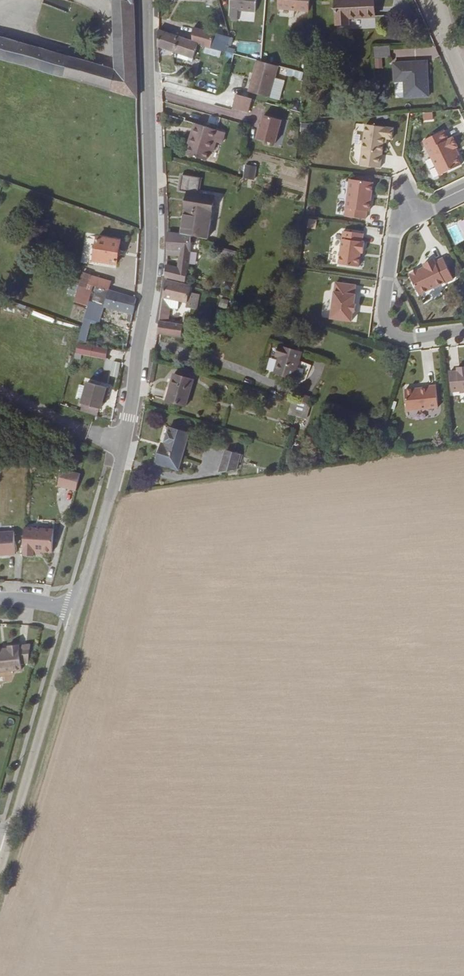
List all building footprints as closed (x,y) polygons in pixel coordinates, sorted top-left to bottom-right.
[(137,98),(133,0),(113,0),(115,70),(0,37),(0,59),(137,98)] [(230,9),(255,11),(256,0),(230,0),(230,9)] [(309,11),(310,0),(278,0),(278,8),(309,11)] [(348,24),(348,17),(374,16),(374,0),(335,0),(336,24),(348,24)] [(198,44),(211,48),(214,35),(214,34),(193,28),(192,41),(198,44)] [(192,41),(158,29),(157,46),(178,54),(177,57),(188,60),(189,57),(193,58),(198,44),(192,41)] [(211,48),(225,52),(228,38),(214,35),(211,48)] [(220,57),(221,51),(206,47),(205,53),(220,57)] [(278,66),(260,61),(257,60),(248,92),(270,97),(278,66)] [(409,65),(409,62),(394,63),(395,94),(400,98),(428,96),(427,61),(414,62),(414,65),(409,65)] [(159,73),(167,74),(167,63),(159,63),(159,73)] [(237,95),(233,108),(247,112),(251,99),(237,95)] [(263,116),(256,139),(274,144),(281,120),(263,116)] [(187,155),(206,160),(209,151),(213,152),(216,141),(221,142),(224,133),(196,124),(192,136),(191,136),(188,144),(190,145),(187,155)] [(383,143),(384,138),(386,139),(391,139),(392,128),(365,125),(360,166),(380,168),(383,143)] [(457,156),(453,149),(456,148),(458,147),(453,137),(448,139),(444,130),(423,140),(432,159),(435,160),(437,165),(436,167),(439,173),(442,174),(461,166),(457,156)] [(243,178),(254,180),(257,166),(246,164),(243,178)] [(261,181),(277,184),(278,173),(263,171),(261,181)] [(200,178),(182,175),(181,183),(199,185),(200,178)] [(369,201),(370,195),(371,195),(373,183),(350,180),(345,217),(366,219),(367,212),(369,212),(371,201),(369,201)] [(197,193),(199,185),(181,183),(180,191),(187,192),(186,199),(194,200),(195,193),(197,193)] [(194,200),(186,199),(184,210),(211,214),(214,196),(197,193),(195,193),(194,200)] [(180,235),(191,236),(207,239),(211,214),(184,210),(180,235)] [(343,232),(339,265),(359,267),(361,253),(363,253),(365,242),(362,242),(363,234),(343,232)] [(188,270),(191,236),(180,235),(168,233),(166,250),(167,250),(167,255),(179,255),(178,268),(166,266),(165,277),(166,277),(185,282),(188,270)] [(94,261),(117,264),(120,241),(97,237),(94,261)] [(436,263),(435,262),(434,260),(424,264),(426,267),(426,269),(420,272),(418,271),(412,274),(411,276),(420,295),(427,292),(445,283),(446,283),(453,280),(444,259),(436,263)] [(77,274),(73,284),(79,285),(92,290),(93,286),(109,290),(111,282),(83,273),(82,276),(77,274)] [(190,292),(191,286),(166,280),(162,301),(161,306),(157,333),(181,337),(183,325),(169,323),(169,320),(170,308),(178,309),(179,301),(186,302),(185,307),(196,310),(200,295),(190,292)] [(350,322),(352,313),(354,313),(356,305),(354,305),(356,295),(355,295),(356,286),(336,283),(330,317),(350,322)] [(92,290),(79,285),(75,298),(89,302),(92,290)] [(92,290),(89,302),(84,318),(98,321),(100,313),(99,313),(101,305),(133,314),(136,299),(135,297),(109,290),(93,286),(92,290)] [(106,359),(108,349),(79,342),(76,353),(106,359)] [(274,373),(294,378),(302,352),(280,346),(277,356),(279,357),(274,373)] [(105,362),(106,371),(120,371),(120,361),(105,362)] [(459,368),(459,372),(451,372),(453,392),(461,392),(461,393),(463,393),(463,367),(459,368)] [(166,401),(186,406),(194,380),(174,374),(166,401)] [(90,405),(89,409),(98,412),(99,408),(100,409),(102,402),(104,396),(107,397),(109,388),(87,382),(82,404),(83,404),(90,405)] [(421,390),(416,391),(416,390),(406,390),(408,410),(439,408),(437,386),(428,387),(428,388),(421,389),(421,390)] [(293,399),(288,414),(295,416),(300,401),(293,399)] [(311,405),(300,401),(295,416),(306,419),(311,405)] [(156,463),(178,470),(189,434),(169,428),(164,444),(162,444),(156,463)] [(226,450),(220,472),(236,470),(240,454),(226,450)] [(74,489),(78,473),(60,468),(56,485),(74,489)] [(30,554),(31,549),(34,550),(42,550),(49,551),(51,527),(21,525),(20,553),(30,554)] [(0,530),(0,552),(13,552),(12,529),(0,530)] [(19,667),(19,661),(26,660),(28,642),(17,643),(17,642),(6,643),(6,646),(6,647),(0,648),(0,669),(19,667)]
